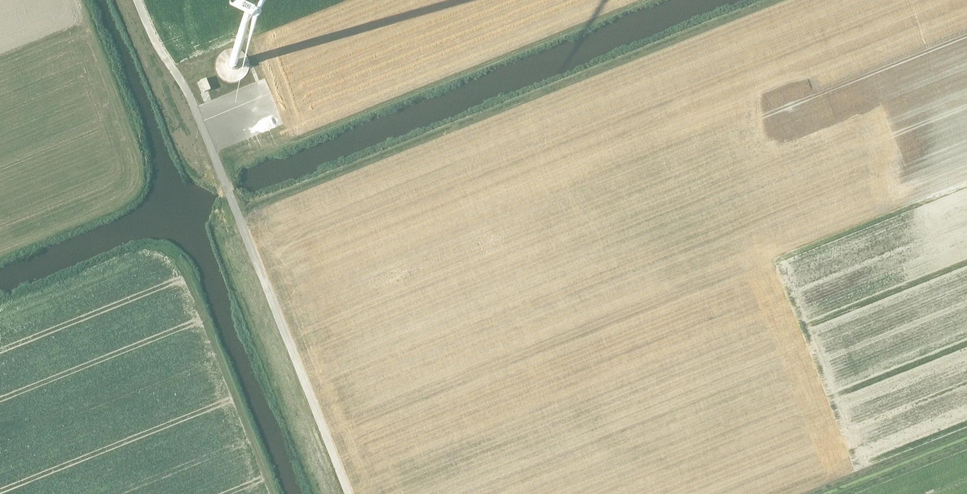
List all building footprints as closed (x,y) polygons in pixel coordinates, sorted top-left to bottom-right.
[(233,58),(232,58),(231,58),(230,59),(229,59),(229,60),(228,60),(228,61),(227,62),(227,63),(227,64),(227,65),(228,66),(228,67),(229,67),(229,68),(230,68),(231,69),(232,69),(233,69),(234,69),(235,68),(236,68),(236,67),(237,67),(237,66),(238,65),(238,64),(238,63),(238,62),(237,61),(237,60),(236,60),(236,59),(235,59),(234,58),(233,58)] [(206,79),(199,81),(204,92),(208,91),(210,90),(206,79)]
